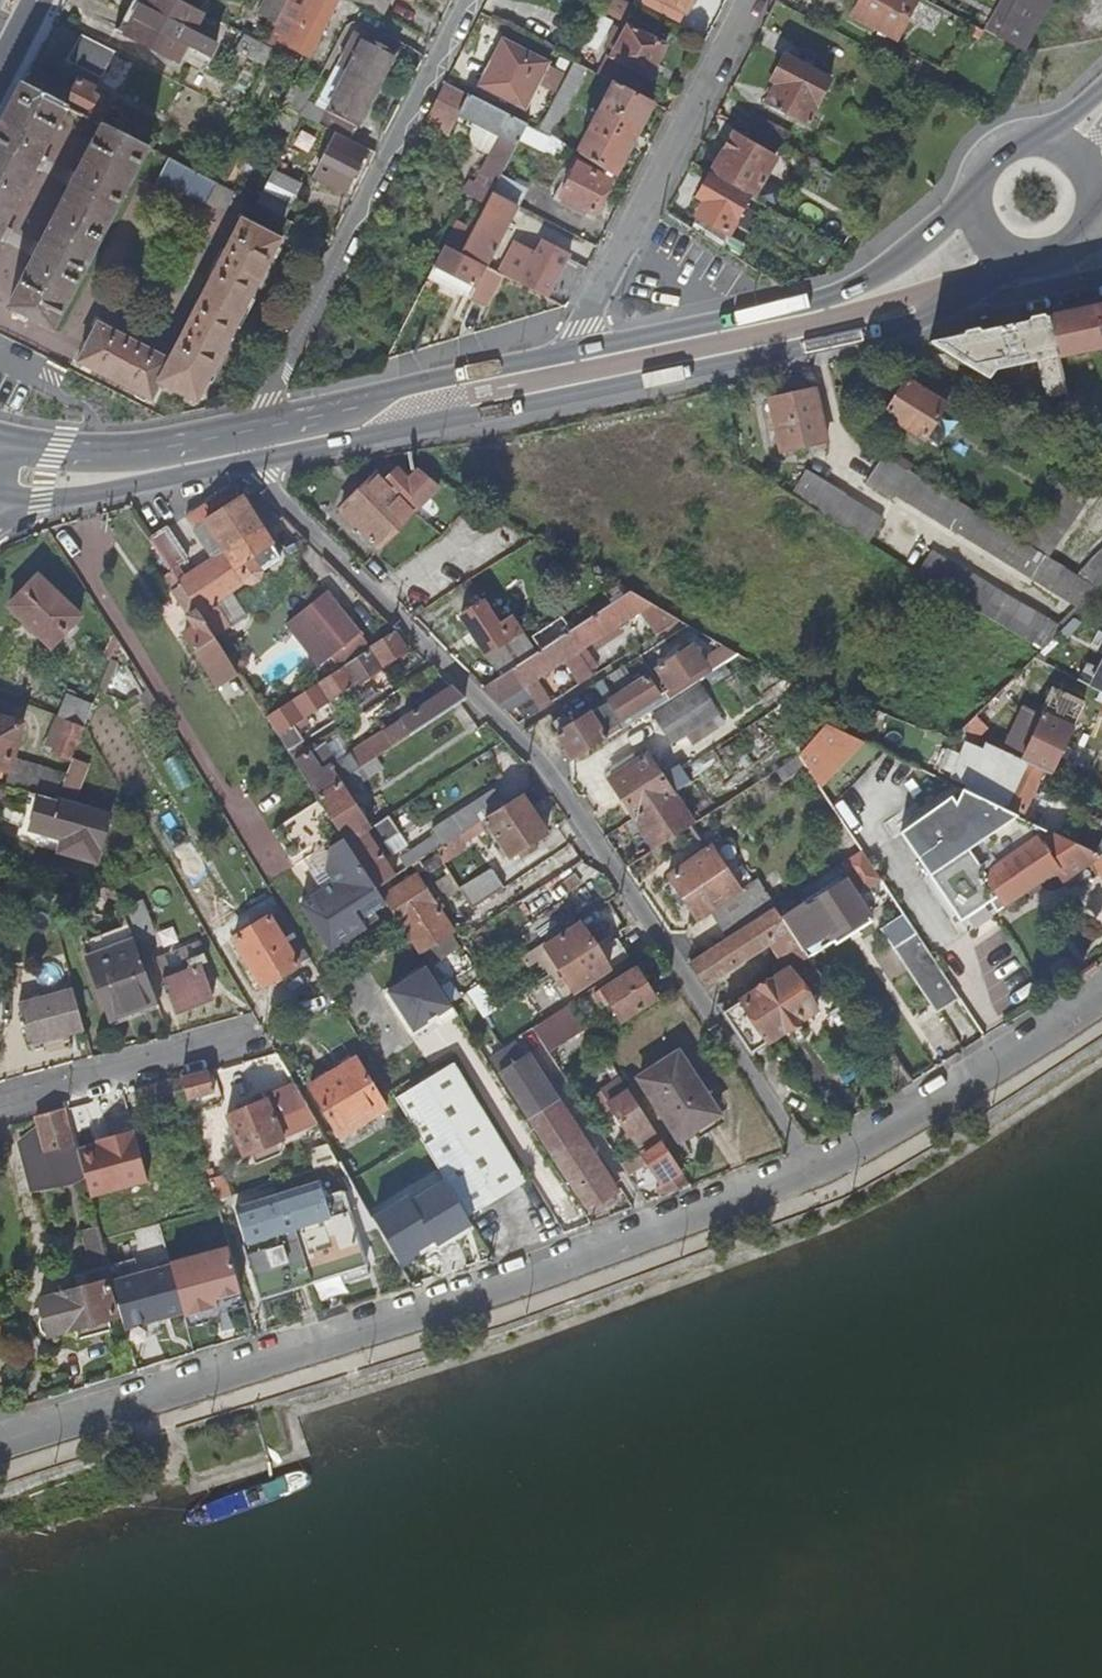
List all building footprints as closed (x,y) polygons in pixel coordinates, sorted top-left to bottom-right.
[(205,15),(188,6),(177,0),(143,0),(125,35),(179,64),(187,48),(211,61),(219,45),(195,33),(205,15)] [(270,42),(279,47),(283,40),(313,54),(338,5),(329,0),(314,0),(304,21),(295,17),(300,7),(290,2),(270,42)] [(383,18),(391,0),(354,0),(353,2),(383,18)] [(687,14),(694,0),(660,0),(687,14)] [(856,19),(897,40),(918,0),(866,0),(856,19)] [(982,31),(1026,54),(1055,0),(1004,0),(992,21),(989,20),(982,31)] [(668,43),(631,25),(615,57),(651,77),(668,43)] [(365,39),(353,62),(346,73),(325,113),(306,103),(299,116),(350,143),(359,124),(364,126),(369,116),(364,113),(394,55),(365,39)] [(549,64),(504,41),(480,86),(525,110),(549,64)] [(832,80),(786,57),(772,83),(777,86),(768,103),(809,124),(832,80)] [(346,73),(353,62),(348,60),(342,71),(346,73)] [(551,136),(586,67),(575,61),(539,130),(551,136)] [(71,110),(102,126),(113,103),(98,96),(100,90),(81,81),(67,107),(71,110)] [(281,111),(297,120),(299,116),(306,103),(312,89),(297,82),(281,111)] [(613,177),(653,100),(617,83),(579,155),(580,156),(611,176),(613,177)] [(493,192),(528,124),(446,84),(436,103),(502,137),(478,183),(493,192)] [(26,87),(0,136),(0,245),(71,110),(67,107),(26,87)] [(754,115),(747,130),(783,149),(791,134),(754,115)] [(151,152),(106,128),(13,310),(56,332),(151,152)] [(714,177),(754,200),(778,161),(738,138),(714,177)] [(364,154),(333,139),(314,176),(344,191),(364,154)] [(243,165),(222,155),(208,181),(229,192),(243,165)] [(593,212),(611,176),(580,156),(560,194),(593,212)] [(208,181),(167,160),(158,181),(205,207),(207,203),(223,212),(232,194),(229,192),(208,181)] [(255,206),(275,216),(295,179),(274,169),(255,206)] [(749,199),(711,178),(697,199),(706,204),(697,220),(727,237),(749,199)] [(518,205),(493,192),(460,254),(486,267),(518,205)] [(172,362),(99,326),(81,364),(153,401),(161,386),(197,403),(281,242),(243,223),(172,362)] [(546,298),(567,258),(570,253),(543,239),(535,253),(513,242),(496,272),(513,281),(546,298)] [(453,288),(462,293),(472,298),(487,268),(486,267),(460,254),(445,246),(435,266),(451,274),(449,279),(456,282),(453,288)] [(1050,321),(1057,357),(1101,348),(1101,310),(1050,321)] [(932,345),(991,380),(997,369),(1040,361),(1047,393),(1055,397),(1066,395),(1057,357),(1050,321),(932,345)] [(942,403),(902,380),(880,415),(921,439),(942,403)] [(817,392),(771,401),(782,453),(827,443),(817,392)] [(1078,433),(1097,444),(1101,435),(1084,424),(1078,433)] [(958,534),(974,510),(885,457),(868,486),(892,501),(896,495),(958,534)] [(1074,461),(1026,542),(1033,546),(1085,467),(1074,461)] [(1099,475),(1085,467),(1033,546),(1050,557),(1099,475)] [(447,483),(423,468),(410,481),(400,473),(387,486),(377,477),(342,512),(382,551),(418,516),(415,514),(447,483)] [(811,473),(794,496),(872,544),(886,521),(850,498),(851,496),(811,473)] [(166,533),(152,542),(170,569),(179,583),(213,637),(242,618),(225,592),(242,582),(249,584),(256,579),(257,572),(278,559),(241,502),(204,524),(206,527),(202,530),(220,560),(195,575),(166,533)] [(1044,651),(1057,638),(1038,627),(1044,618),(936,552),(922,575),(1044,651)] [(592,570),(574,559),(568,569),(586,580),(592,570)] [(1096,561),(1081,576),(1101,589),(1101,567),(1096,561)] [(159,576),(167,590),(179,583),(170,569),(159,576)] [(24,593),(67,633),(80,618),(37,578),(24,593)] [(179,583),(167,590),(191,627),(180,633),(202,667),(224,653),(213,637),(179,583)] [(607,599),(614,603),(630,592),(616,584),(607,599)] [(578,652),(649,604),(630,592),(614,603),(566,634),(578,652)] [(24,593),(10,609),(53,648),(67,633),(24,593)] [(353,648),(361,644),(346,626),(323,595),(315,601),(293,619),(330,666),(353,648)] [(463,621),(502,678),(513,671),(553,644),(546,634),(534,642),(528,635),(526,636),(513,620),(503,628),(487,606),(463,621)] [(650,614),(661,632),(677,621),(657,609),(650,614)] [(402,652),(391,634),(370,647),(381,665),(402,652)] [(566,634),(553,644),(513,671),(525,689),(578,652),(566,634)] [(738,655),(715,642),(710,652),(727,662),(738,655)] [(668,701),(708,675),(689,647),(656,670),(670,690),(664,694),(668,701)] [(367,652),(344,666),(355,682),(377,668),(367,652)] [(574,665),(586,682),(595,676),(583,659),(574,665)] [(106,661),(103,668),(109,671),(113,663),(106,661)] [(100,675),(107,677),(109,671),(103,668),(100,675)] [(340,668),(320,681),(331,697),(351,684),(340,668)] [(513,671),(502,678),(483,691),(499,707),(518,694),(525,703),(507,715),(518,727),(540,712),(531,698),(525,689),(513,671)] [(630,678),(615,688),(620,696),(609,704),(621,720),(657,697),(646,679),(636,685),(630,678)] [(1014,681),(976,718),(986,728),(1024,692),(1014,681)] [(294,746),(300,742),(293,730),(305,723),(301,716),(326,700),(316,683),(264,715),(284,747),(290,743),(292,747),(294,746)] [(702,686),(656,718),(674,745),(721,713),(702,686)] [(1046,772),(1053,776),(1088,703),(1056,688),(1043,714),(1026,705),(1003,752),(1046,772)] [(367,742),(377,757),(463,703),(450,690),(367,742)] [(538,694),(531,698),(540,712),(547,708),(538,694)] [(86,728),(95,706),(68,696),(59,718),(86,728)] [(552,729),(574,762),(608,739),(592,715),(575,726),(570,718),(562,716),(553,723),(552,729)] [(46,750),(71,762),(86,728),(59,718),(46,750)] [(14,759),(23,727),(0,721),(0,771),(10,774),(14,759)] [(812,775),(855,737),(829,724),(800,756),(812,775)] [(942,775),(953,780),(972,742),(959,740),(942,775)] [(341,779),(362,766),(352,750),(336,760),(324,741),(293,761),(315,794),(341,779)] [(972,742),(953,780),(969,787),(981,792),(1001,750),(990,745),(972,742)] [(290,743),(284,747),(289,754),(297,750),(294,746),(292,747),(290,743)] [(981,792),(1008,805),(1025,813),(1046,772),(1003,752),(1001,750),(981,792)] [(62,785),(79,792),(91,765),(73,757),(62,785)] [(637,820),(674,795),(649,758),(612,782),(637,820)] [(66,774),(14,759),(10,774),(6,785),(55,799),(66,774)] [(371,826),(341,779),(315,794),(323,807),(345,841),(366,829),(371,826)] [(981,792),(969,787),(966,792),(978,798),(981,792)] [(966,792),(962,790),(905,827),(952,903),(975,888),(971,882),(983,875),(986,881),(980,885),(996,913),(1058,873),(1063,882),(1100,858),(1005,811),(978,798),(966,792)] [(981,792),(978,798),(1005,811),(1008,805),(981,792)] [(26,794),(18,830),(29,833),(26,844),(95,861),(106,814),(26,794)] [(457,835),(462,845),(490,827),(509,858),(516,853),(521,860),(538,849),(533,842),(545,834),(536,820),(541,817),(536,809),(531,812),(521,795),(457,835)] [(694,825),(674,795),(637,820),(656,850),(694,825)] [(345,841),(323,807),(276,837),(295,866),(301,861),(321,891),(312,897),(341,943),(378,919),(373,910),(385,903),(381,897),(375,887),(345,841)] [(395,874),(366,829),(345,841),(375,887),(395,874)] [(15,842),(26,844),(29,833),(18,830),(15,842)] [(403,831),(386,840),(394,854),(411,846),(403,831)] [(401,855),(408,866),(432,851),(444,843),(437,832),(401,855)] [(466,850),(462,845),(457,835),(444,843),(432,851),(441,866),(466,850)] [(713,914),(742,894),(714,850),(671,878),(699,923),(713,914)] [(862,851),(845,863),(864,892),(881,880),(862,851)] [(470,910),(503,888),(492,871),(458,891),(470,910)] [(405,882),(381,897),(385,903),(402,930),(416,952),(440,937),(405,882)] [(782,920),(805,956),(867,915),(846,882),(809,906),(807,903),(782,920)] [(758,885),(742,894),(713,914),(730,939),(774,909),(758,885)] [(132,934),(135,944),(155,938),(144,906),(124,912),(129,927),(132,934)] [(260,987),(308,959),(278,909),(230,938),(260,987)] [(772,945),(790,971),(808,959),(805,956),(782,920),(774,909),(730,939),(689,965),(705,989),(772,945)] [(590,919),(555,941),(583,985),(618,962),(590,919)] [(82,944),(110,1020),(156,1004),(135,944),(132,934),(129,927),(82,944)] [(937,1014),(959,999),(918,935),(896,950),(937,1014)] [(190,973),(163,983),(174,1013),(212,1000),(202,969),(208,967),(205,958),(187,964),(190,973)] [(790,971),(818,1013),(836,1001),(808,959),(790,971)] [(653,1000),(634,970),(596,995),(616,1025),(653,1000)] [(751,1058),(818,1013),(790,971),(723,1015),(751,1058)] [(485,982),(470,990),(483,1018),(498,1011),(485,982)] [(28,1046),(67,1037),(84,1032),(73,991),(17,1005),(28,1046)] [(110,1020),(112,1026),(158,1010),(156,1004),(110,1020)] [(68,1044),(67,1037),(28,1046),(29,1054),(68,1044)] [(521,1039),(490,1058),(589,1210),(613,1195),(602,1178),(609,1174),(521,1039)] [(893,1052),(877,1063),(897,1093),(914,1083),(893,1052)] [(678,1053),(637,1078),(678,1141),(718,1115),(678,1053)] [(354,1061),(309,1089),(339,1138),(385,1111),(354,1061)] [(450,1065),(393,1099),(448,1191),(465,1218),(522,1184),(450,1065)] [(181,1081),(187,1103),(215,1095),(209,1073),(181,1081)] [(637,1146),(656,1134),(620,1080),(601,1092),(637,1146)] [(181,1081),(135,1094),(142,1116),(187,1103),(181,1081)] [(268,1108),(228,1120),(240,1160),(280,1148),(278,1140),(289,1137),(319,1127),(299,1093),(267,1103),(268,1108)] [(65,1113),(36,1120),(42,1141),(19,1147),(31,1191),(82,1177),(65,1113)] [(83,1142),(96,1196),(156,1181),(143,1127),(83,1142)] [(332,1143),(311,1148),(316,1168),(337,1163),(332,1143)] [(663,1186),(674,1180),(682,1175),(664,1146),(644,1158),(663,1186)] [(240,1160),(244,1173),(284,1160),(280,1148),(240,1160)] [(211,1178),(218,1200),(234,1195),(227,1173),(211,1178)] [(682,1175),(674,1180),(682,1191),(691,1188),(682,1175)] [(379,1230),(356,1191),(302,1207),(297,1191),(239,1210),(250,1246),(247,1247),(264,1302),(318,1284),(321,1293),(347,1284),(334,1244),(379,1230)] [(465,1218),(448,1191),(438,1197),(458,1229),(468,1223),(465,1218)] [(89,1268),(105,1263),(96,1229),(79,1234),(89,1268)] [(186,1256),(131,1272),(150,1333),(204,1316),(186,1256)] [(84,1290),(76,1292),(37,1304),(41,1317),(36,1323),(39,1333),(48,1339),(74,1331),(77,1342),(111,1332),(108,1321),(114,1320),(109,1304),(115,1302),(106,1267),(80,1275),(84,1290)] [(71,1277),(76,1292),(84,1290),(80,1275),(71,1277)]
